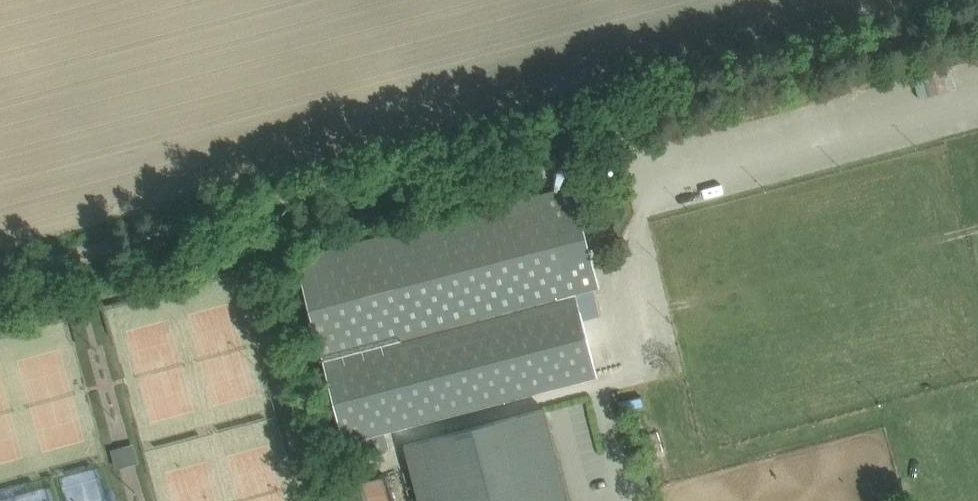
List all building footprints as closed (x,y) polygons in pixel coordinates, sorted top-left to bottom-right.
[(381,434),(598,377),(576,293),(600,287),(573,186),(297,258),(345,442),(359,439),(362,453),(384,448),(381,434)] [(544,408),(404,445),(409,464),(410,467),(419,500),(568,500),(544,408)] [(109,447),(113,465),(136,460),(131,442),(109,447)] [(364,481),(369,500),(391,500),(384,475),(364,481)]
